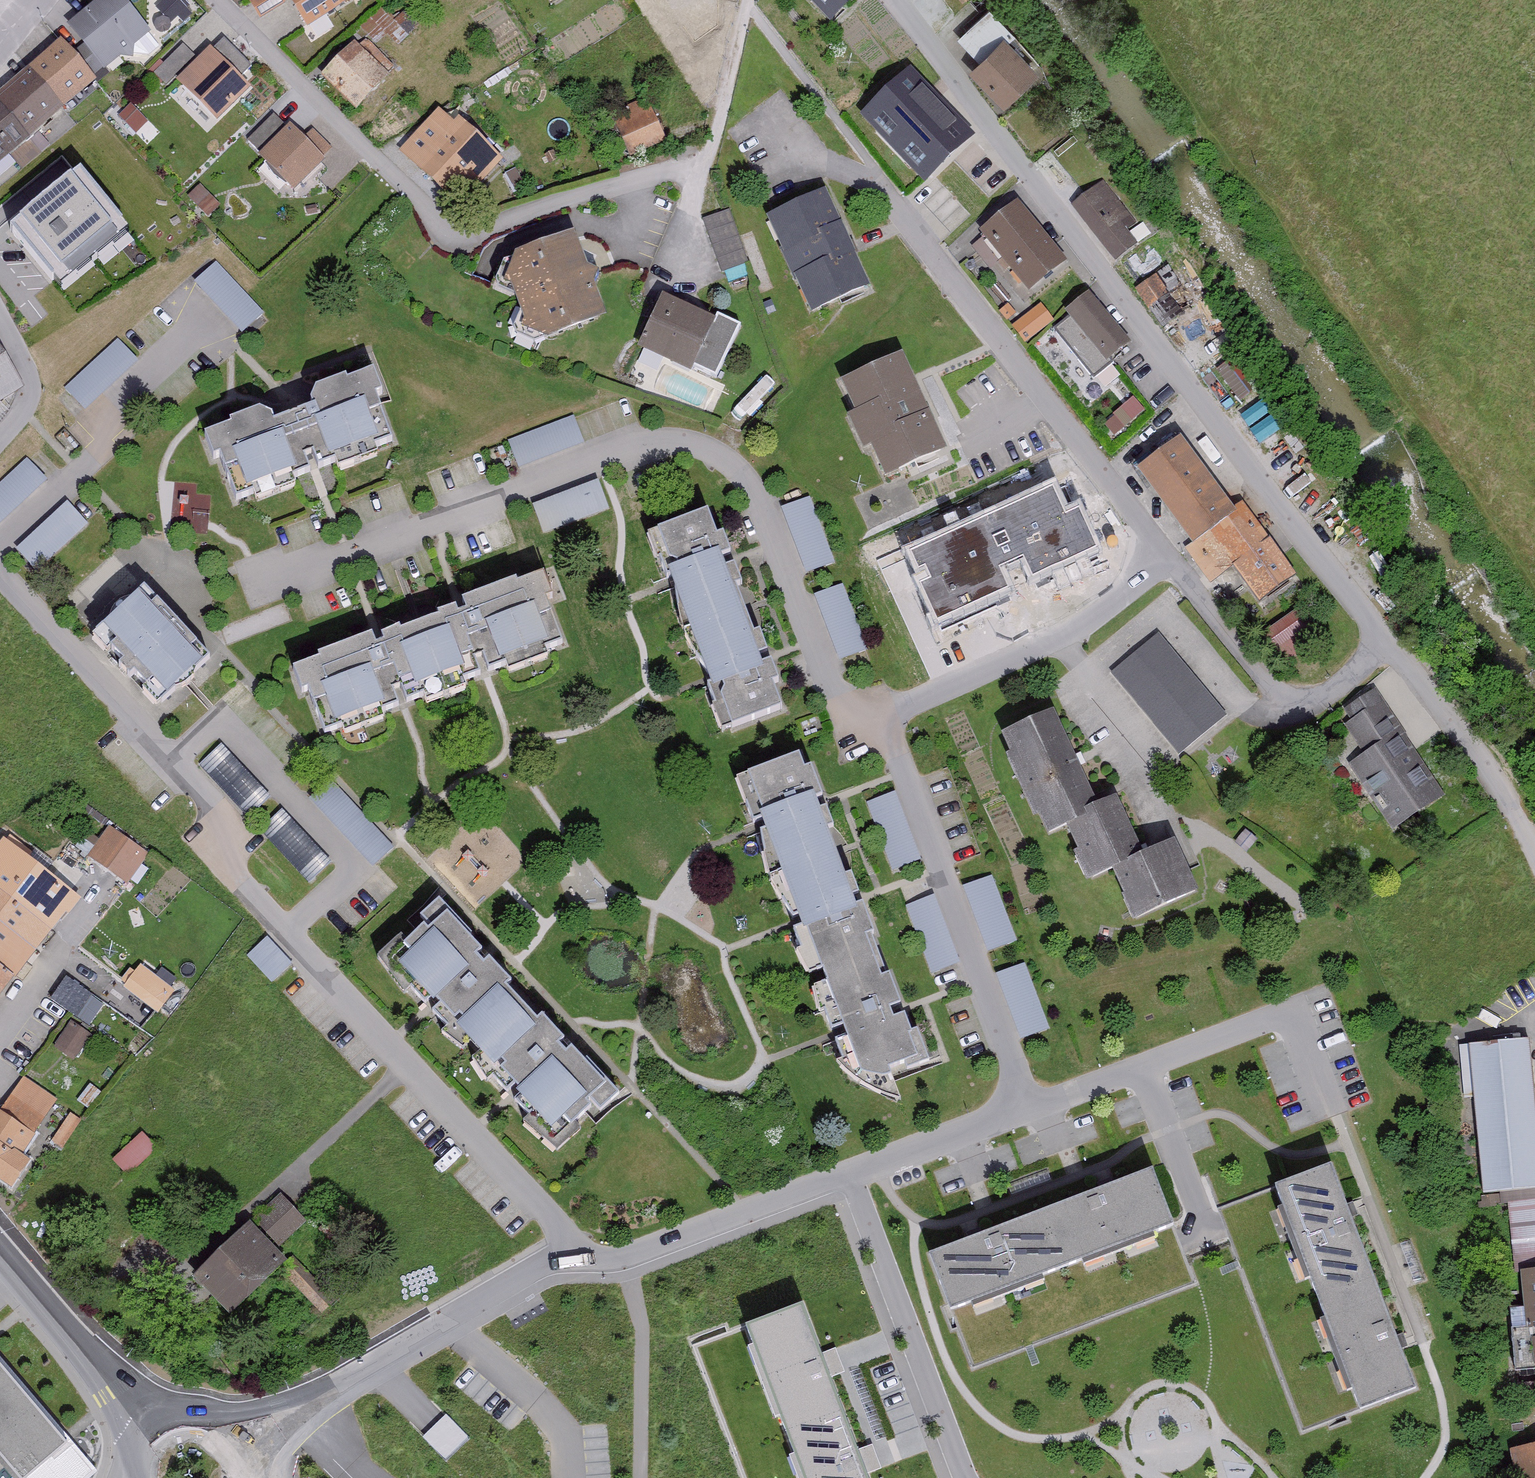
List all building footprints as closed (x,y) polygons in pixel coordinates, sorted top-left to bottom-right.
[(125,0),(105,0),(71,28),(87,47),(79,54),(69,42),(0,97),(0,165),(8,158),(20,174),(45,153),(34,139),(102,84),(95,76),(103,69),(107,73),(154,35),(125,0)] [(283,0),(251,0),(250,1),(259,16),(283,1),(283,0)] [(309,28),(353,3),(352,0),(293,0),(309,28)] [(837,25),(865,0),(815,0),(837,25)] [(363,30),(379,41),(385,32),(402,43),(415,24),(382,2),(363,30)] [(1020,37),(991,9),(961,41),(984,64),(976,72),(1012,107),(1047,72),(1015,42),(1020,37)] [(245,73),(253,64),(225,38),(217,46),(245,73)] [(361,48),(357,44),(323,77),(358,112),(396,74),(366,43),(361,48)] [(248,93),(210,55),(179,86),(217,124),(248,93)] [(980,137),(918,73),(867,122),(930,186),(980,137)] [(668,143),(648,102),(612,119),(632,160),(668,143)] [(459,126),(443,110),(403,151),(461,206),(506,160),(464,120),(459,126)] [(323,165),(290,132),(261,161),(294,193),(323,165)] [(1138,228),(1104,184),(1076,205),(1119,263),(1140,247),(1130,233),(1138,228)] [(219,205),(202,189),(191,200),(209,217),(219,205)] [(125,245),(80,192),(17,245),(62,298),(125,245)] [(773,218),(815,318),(875,293),(833,193),(773,218)] [(1070,261),(1024,202),(988,231),(1033,290),(1070,261)] [(745,265),(727,213),(702,222),(721,274),(745,265)] [(584,234),(523,257),(516,279),(535,328),(557,339),(616,316),(584,234)] [(264,316),(217,267),(197,286),(244,335),(264,316)] [(1202,311),(1175,269),(1141,291),(1168,332),(1202,311)] [(1133,343),(1091,292),(1066,312),(1070,317),(1055,329),(1093,375),(1133,343)] [(722,320),(671,297),(647,349),(698,372),(722,320)] [(1015,325),(1028,343),(1056,323),(1043,305),(1015,325)] [(136,361),(118,341),(65,389),(83,409),(136,361)] [(24,387),(0,350),(0,402),(24,387)] [(953,452),(910,356),(850,382),(865,415),(854,420),(869,455),(879,450),(891,479),(953,452)] [(1241,358),(1221,371),(1240,401),(1260,388),(1241,358)] [(327,389),(320,410),(286,422),(273,410),(240,421),(241,426),(216,434),(225,458),(231,456),(247,500),(261,495),(263,503),(307,488),(303,476),(341,463),(344,472),(390,456),(386,445),(402,439),(387,398),(395,395),(387,371),(359,381),(358,378),(327,389)] [(1116,416),(1127,428),(1144,413),(1133,400),(1116,416)] [(585,444),(575,419),(508,443),(517,468),(585,444)] [(1239,509),(1189,440),(1144,472),(1196,544),(1186,551),(1212,586),(1236,569),(1263,607),(1301,579),(1246,504),(1239,509)] [(28,463),(0,488),(0,523),(46,482),(28,463)] [(1062,517),(1045,480),(988,506),(1008,552),(1026,544),(1041,577),(1097,552),(1078,510),(1062,517)] [(611,507),(601,482),(534,507),(544,532),(611,507)] [(834,565),(809,501),(784,511),(808,575),(834,565)] [(88,528),(66,506),(17,553),(38,575),(88,528)] [(727,508),(666,529),(736,731),(797,710),(727,508)] [(332,659),(304,669),(313,692),(319,690),(336,734),(355,727),(358,734),(395,720),(392,713),(432,698),(435,705),(478,689),(475,680),(519,664),(522,670),(559,656),(556,648),(573,642),(557,599),(564,596),(556,574),(531,583),(529,578),(473,599),(478,611),(472,614),(468,605),(449,612),(451,617),(412,632),(411,627),(393,634),(395,639),(388,642),(384,633),(329,654),(332,659)] [(868,650),(844,587),(817,597),(841,660),(868,650)] [(219,654),(154,589),(108,635),(173,700),(219,654)] [(1111,673),(1181,756),(1230,715),(1160,632),(1111,673)] [(1445,800),(1377,691),(1344,712),(1350,722),(1345,725),(1365,756),(1351,765),(1393,833),(1445,800)] [(1103,807),(1066,711),(1006,734),(1045,836),(1071,826),(1092,881),(1115,872),(1134,921),(1205,894),(1184,842),(1149,856),(1127,798),(1103,807)] [(269,799),(223,748),(201,768),(247,819),(269,799)] [(934,1057),(814,753),(750,778),(870,1082),(934,1057)] [(307,797),(375,868),(394,851),(326,779),(307,797)] [(868,805),(893,873),(920,863),(896,795),(868,805)] [(330,867),(282,815),(261,835),(309,887),(330,867)] [(148,854),(109,828),(88,858),(127,884),(148,854)] [(5,841),(0,847),(0,994),(77,898),(5,841)] [(966,888),(990,955),(1016,946),(991,879),(966,888)] [(956,966),(931,900),(905,909),(930,976),(956,966)] [(464,925),(444,903),(426,920),(430,925),(396,957),(410,972),(404,978),(431,1007),(437,1001),(466,1032),(460,1037),(492,1071),(499,1065),(531,1099),(526,1104),(553,1133),(560,1127),(572,1140),(605,1109),(611,1115),(628,1099),(610,1080),(614,1076),(573,1032),(564,1041),(559,1036),(566,1030),(552,1015),(548,1019),(520,989),(523,986),(510,972),(506,975),(501,970),(508,963),(468,921),(464,925)] [(289,967),(266,942),(248,958),(271,984),(289,967)] [(1049,1032),(1026,967),(1001,976),(1024,1041),(1049,1032)] [(175,991),(141,968),(126,990),(160,1013),(175,991)] [(90,997),(65,982),(52,1001),(77,1017),(90,997)] [(91,1036),(69,1023),(55,1046),(76,1059),(91,1036)] [(1534,1040),(1471,1046),(1484,1195),(1499,1193),(1501,1206),(1509,1205),(1512,1245),(1526,1244),(1531,1309),(1514,1310),(1519,1371),(1534,1369),(1534,1057),(1534,1040)] [(24,1080),(4,1112),(0,1110),(0,1177),(17,1188),(35,1159),(26,1154),(59,1102),(24,1080)] [(115,1162),(129,1177),(156,1152),(142,1137),(115,1162)] [(1330,1167),(1221,1206),(1305,1441),(1414,1402),(1330,1167)] [(1146,1173),(921,1261),(964,1370),(1189,1282),(1146,1173)] [(307,1221),(283,1197),(257,1221),(281,1246),(307,1221)] [(1497,1198),(1479,1198),(1479,1209),(1497,1209),(1497,1198)] [(236,1320),(291,1263),(251,1225),(196,1282),(236,1320)] [(741,1317),(802,1477),(870,1477),(801,1295),(741,1317)] [(0,1353),(0,1477),(35,1477),(77,1442),(0,1353)] [(862,1431),(877,1425),(856,1375),(841,1381),(862,1431)] [(1521,1384),(1522,1396),(1534,1395),(1534,1383),(1521,1384)] [(447,1458),(470,1435),(446,1411),(423,1434),(447,1458)] [(1524,1477),(1534,1477),(1534,1447),(1517,1451),(1524,1477)]
